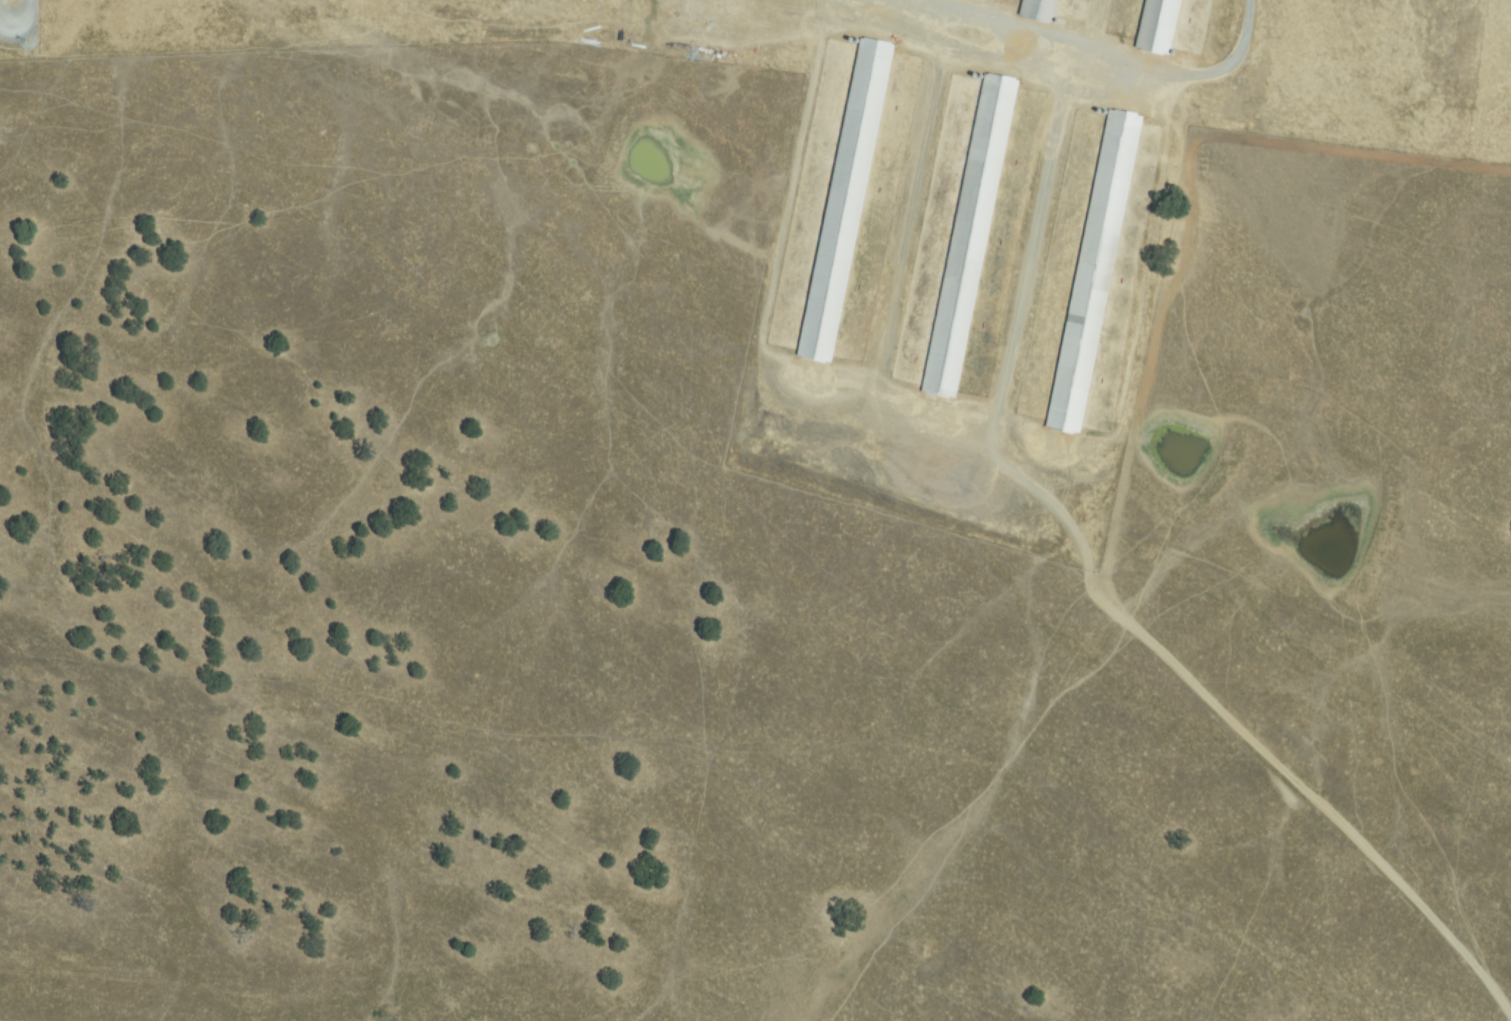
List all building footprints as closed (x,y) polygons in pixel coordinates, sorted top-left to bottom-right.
[(1020,16),(1024,0),(1057,0),(1051,23),(1020,16)] [(1136,48),(1147,0),(1180,0),(1168,55),(1136,48)] [(894,44),(830,363),(798,357),(862,38),(894,44)] [(955,398),(923,392),(986,75),(1017,81),(955,398)] [(1110,110),(1142,117),(1079,433),(1047,427),(1110,110)]
